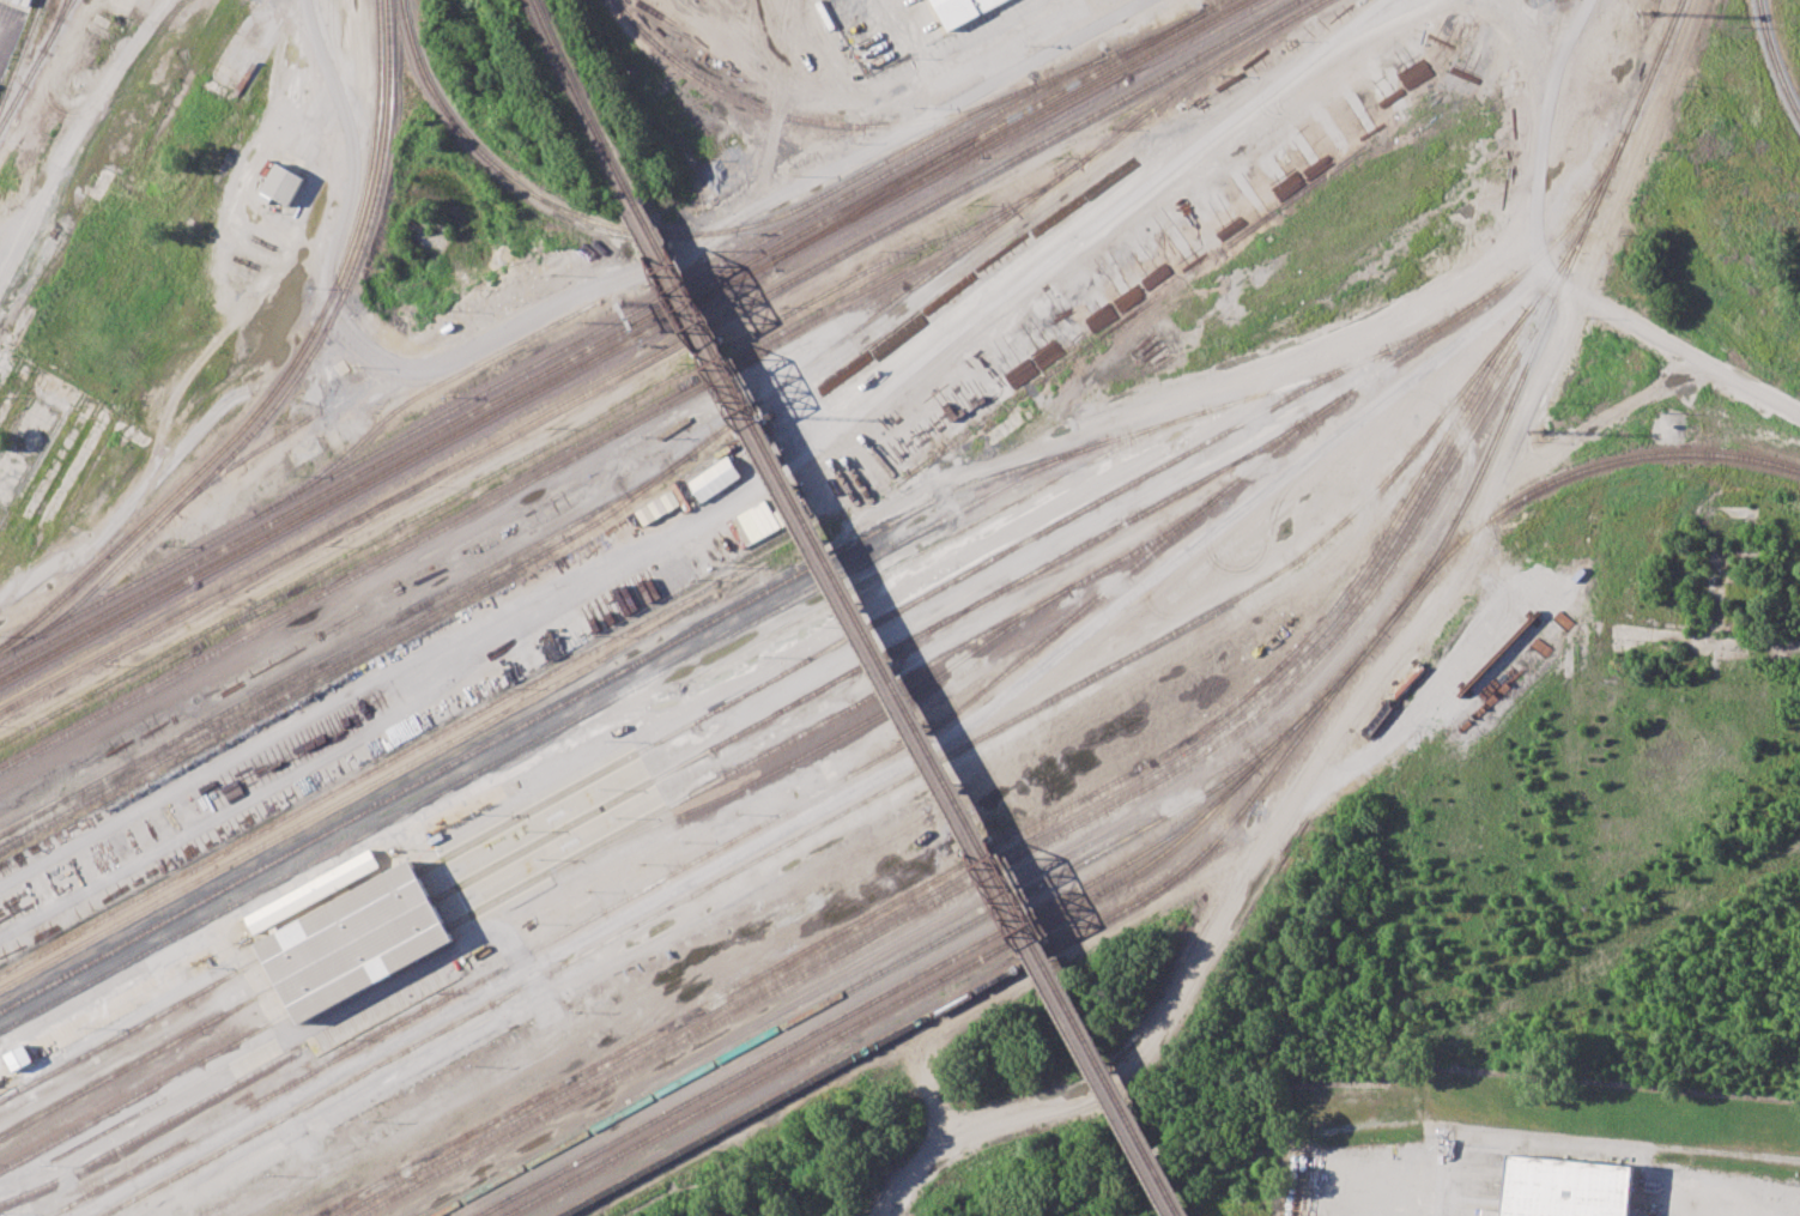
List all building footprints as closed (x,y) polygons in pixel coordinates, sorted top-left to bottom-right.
[(950,31),(933,0),(1008,0),(950,31)] [(259,195),(278,161),(307,177),(291,205),(274,196),(271,202),(259,195)] [(688,482),(701,502),(741,476),(728,456),(688,482)] [(242,913),(251,931),(381,871),(372,852),(242,913)] [(250,942),(406,859),(444,930),(451,944),(296,1027),(289,1015),(260,960),(250,942)] [(32,1062),(23,1044),(3,1055),(12,1072),(32,1062)] [(1497,1215),(1624,1215),(1629,1167),(1503,1155),(1497,1215)]
